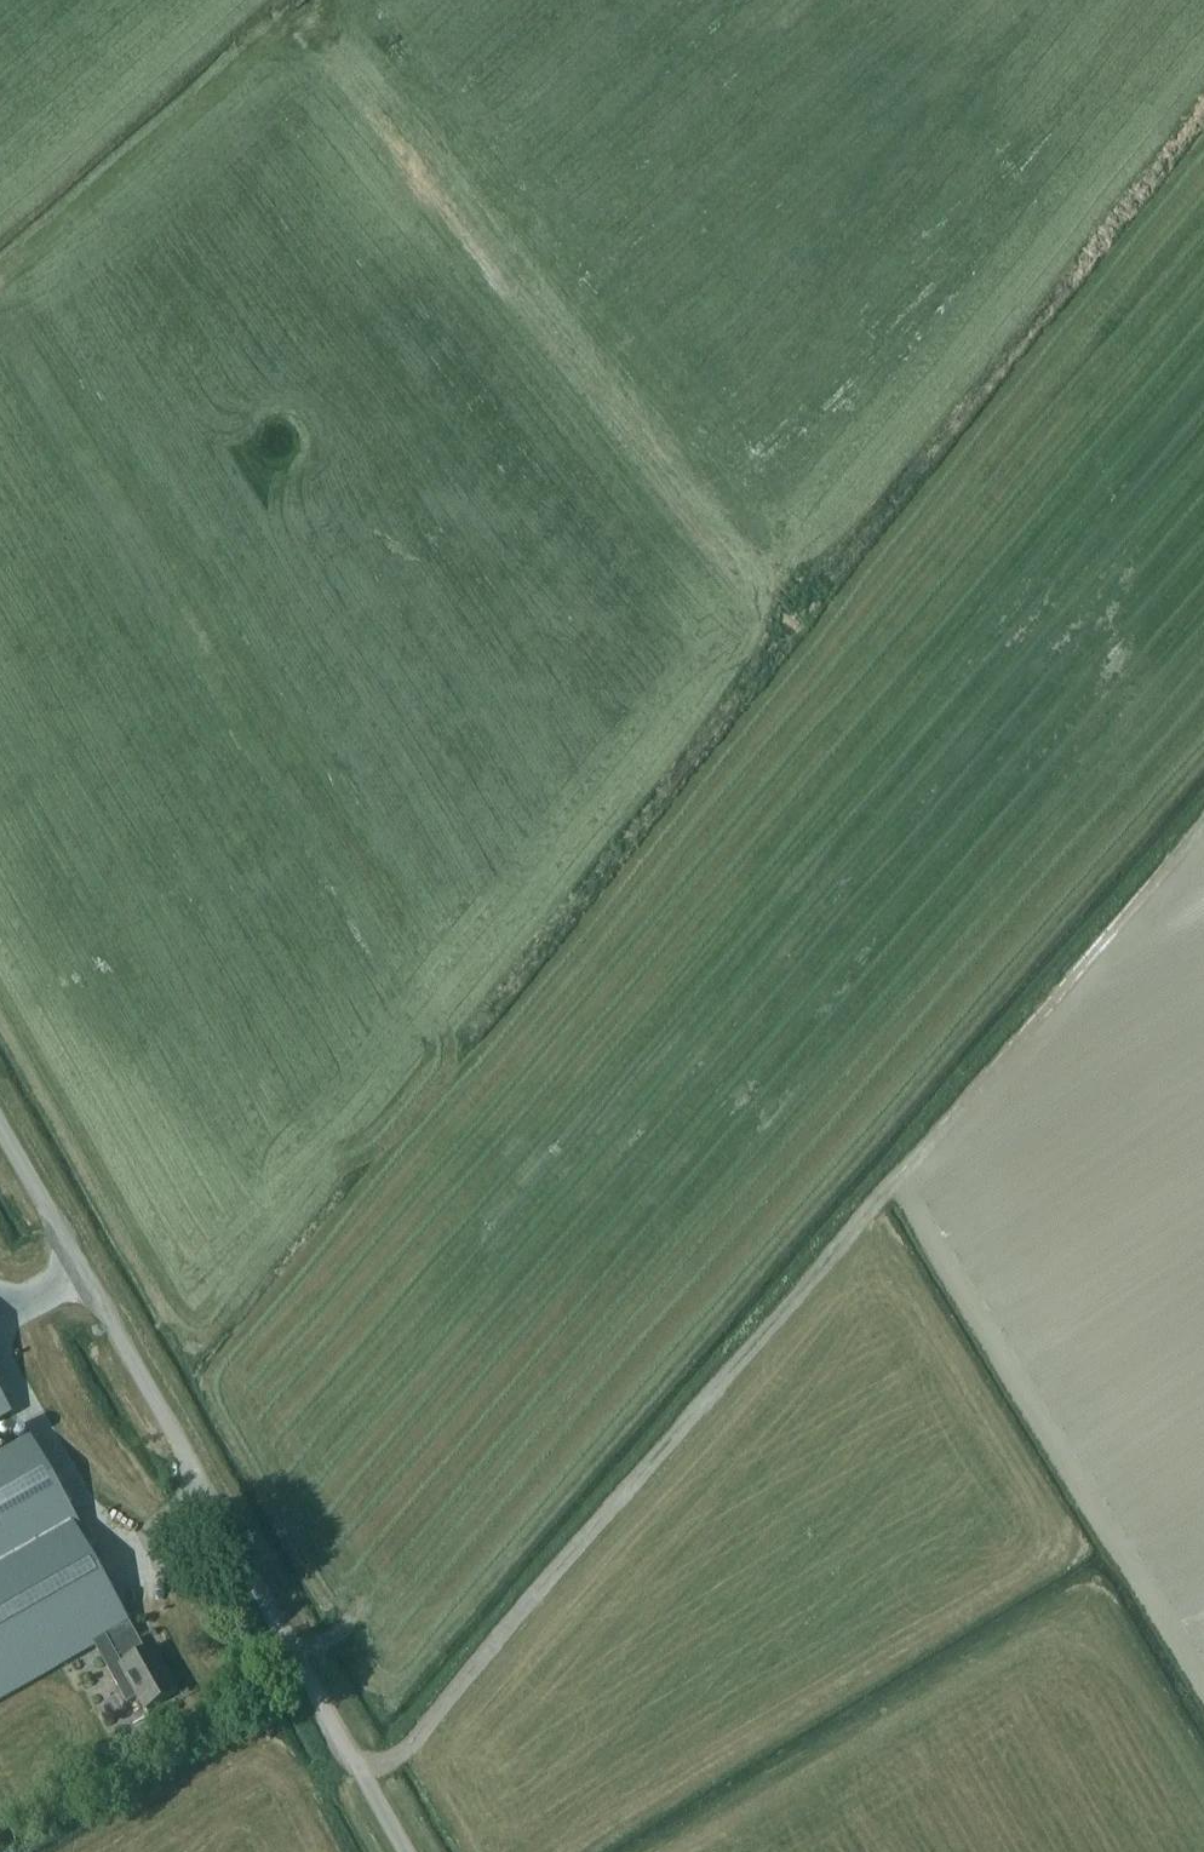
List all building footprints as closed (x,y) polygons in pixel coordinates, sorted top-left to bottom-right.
[(91,1641),(126,1704),(137,1698),(143,1709),(177,1690),(152,1645),(144,1650),(77,1532),(81,1530),(28,1437),(0,1453),(0,1692),(91,1641)]
